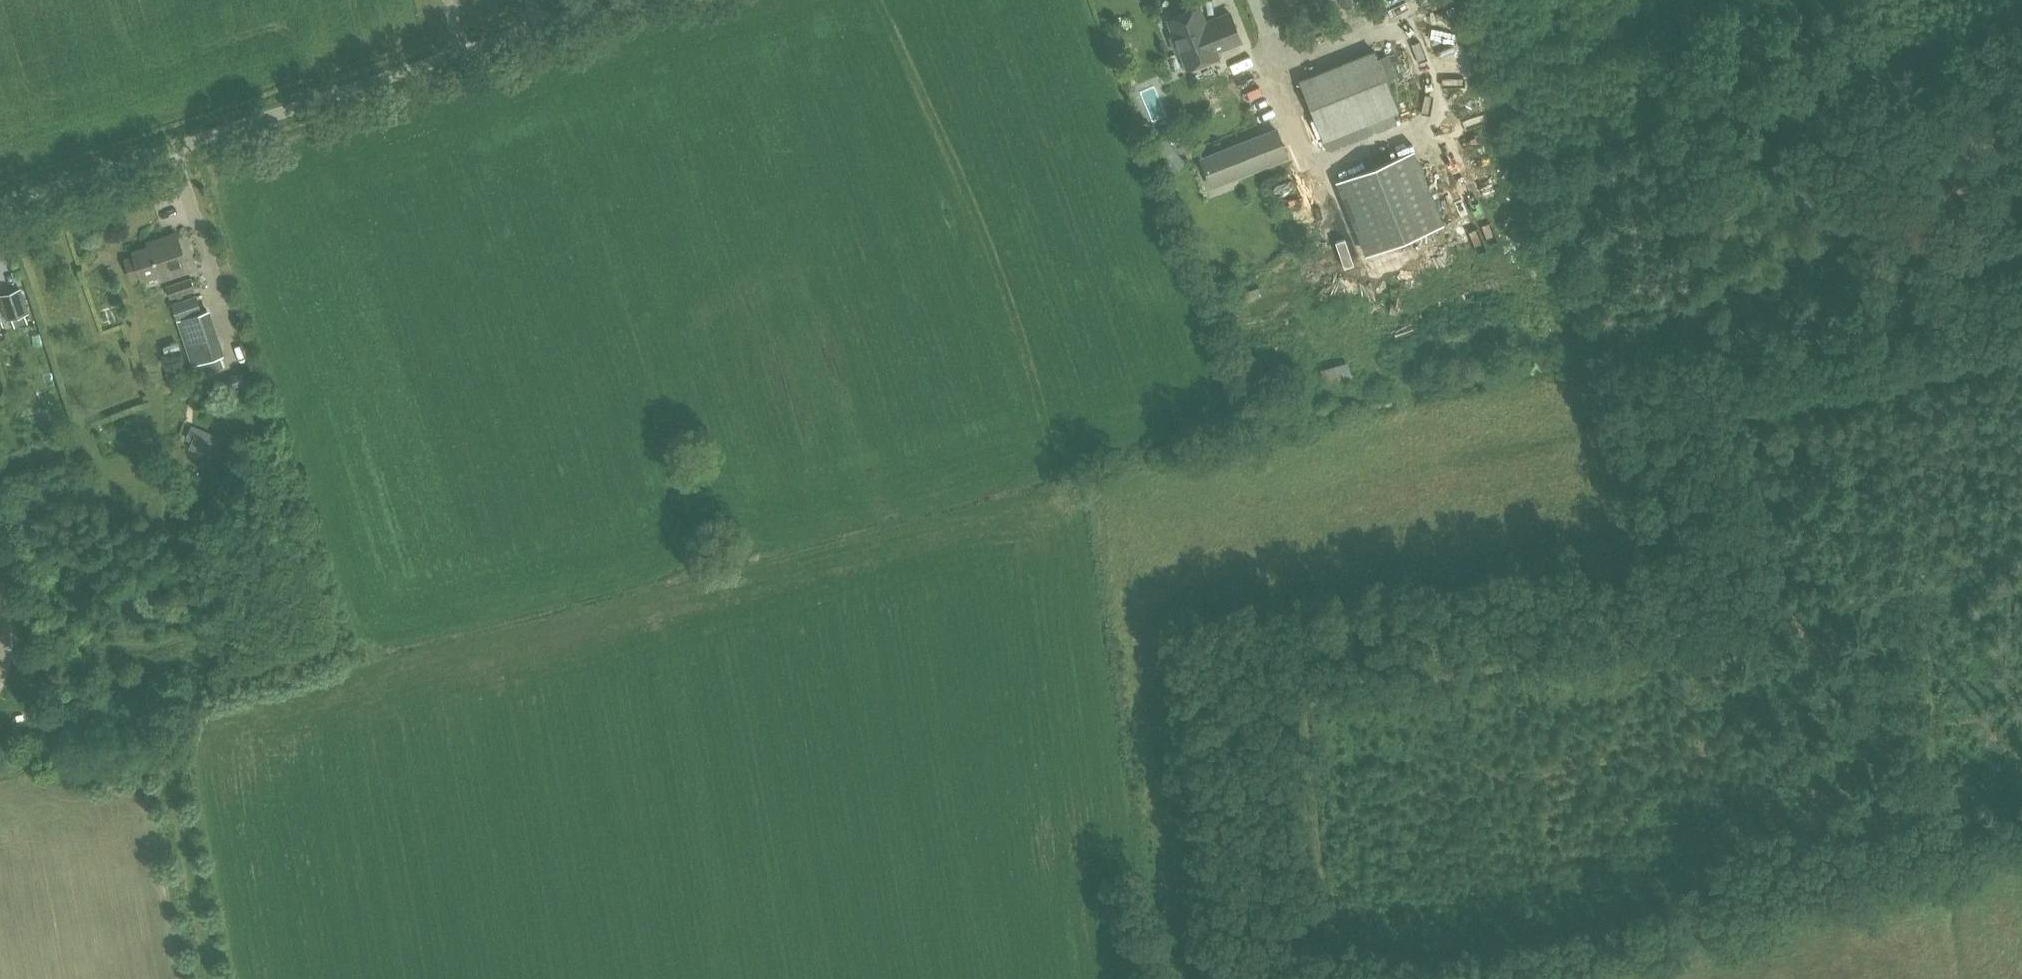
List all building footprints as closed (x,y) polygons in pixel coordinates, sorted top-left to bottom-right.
[(1198,7),(1168,19),(1174,34),(1169,36),(1176,52),(1180,50),(1187,67),(1218,55),(1216,50),(1241,40),(1229,12),(1212,19),(1213,21),(1205,24),(1198,7)] [(1438,40),(1459,34),(1456,21),(1434,28),(1438,40)] [(1299,80),(1322,136),(1397,106),(1374,50),(1299,80)] [(1473,53),(1444,65),(1459,101),(1488,89),(1473,53)] [(1265,91),(1252,95),(1256,107),(1269,102),(1265,91)] [(1202,158),(1212,184),(1286,155),(1276,129),(1202,158)] [(1150,150),(1159,162),(1172,151),(1163,139),(1150,150)] [(1339,178),(1369,253),(1444,222),(1414,148),(1339,178)] [(133,250),(142,279),(187,265),(176,232),(147,241),(148,245),(133,250)] [(171,303),(197,296),(195,289),(193,281),(168,289),(171,303)] [(2,296),(9,319),(28,312),(21,290),(2,296)] [(194,299),(172,306),(176,318),(204,309),(201,300),(200,298),(194,299)] [(177,321),(191,365),(222,355),(208,310),(177,321)] [(192,447),(216,457),(224,437),(200,427),(192,447)]
